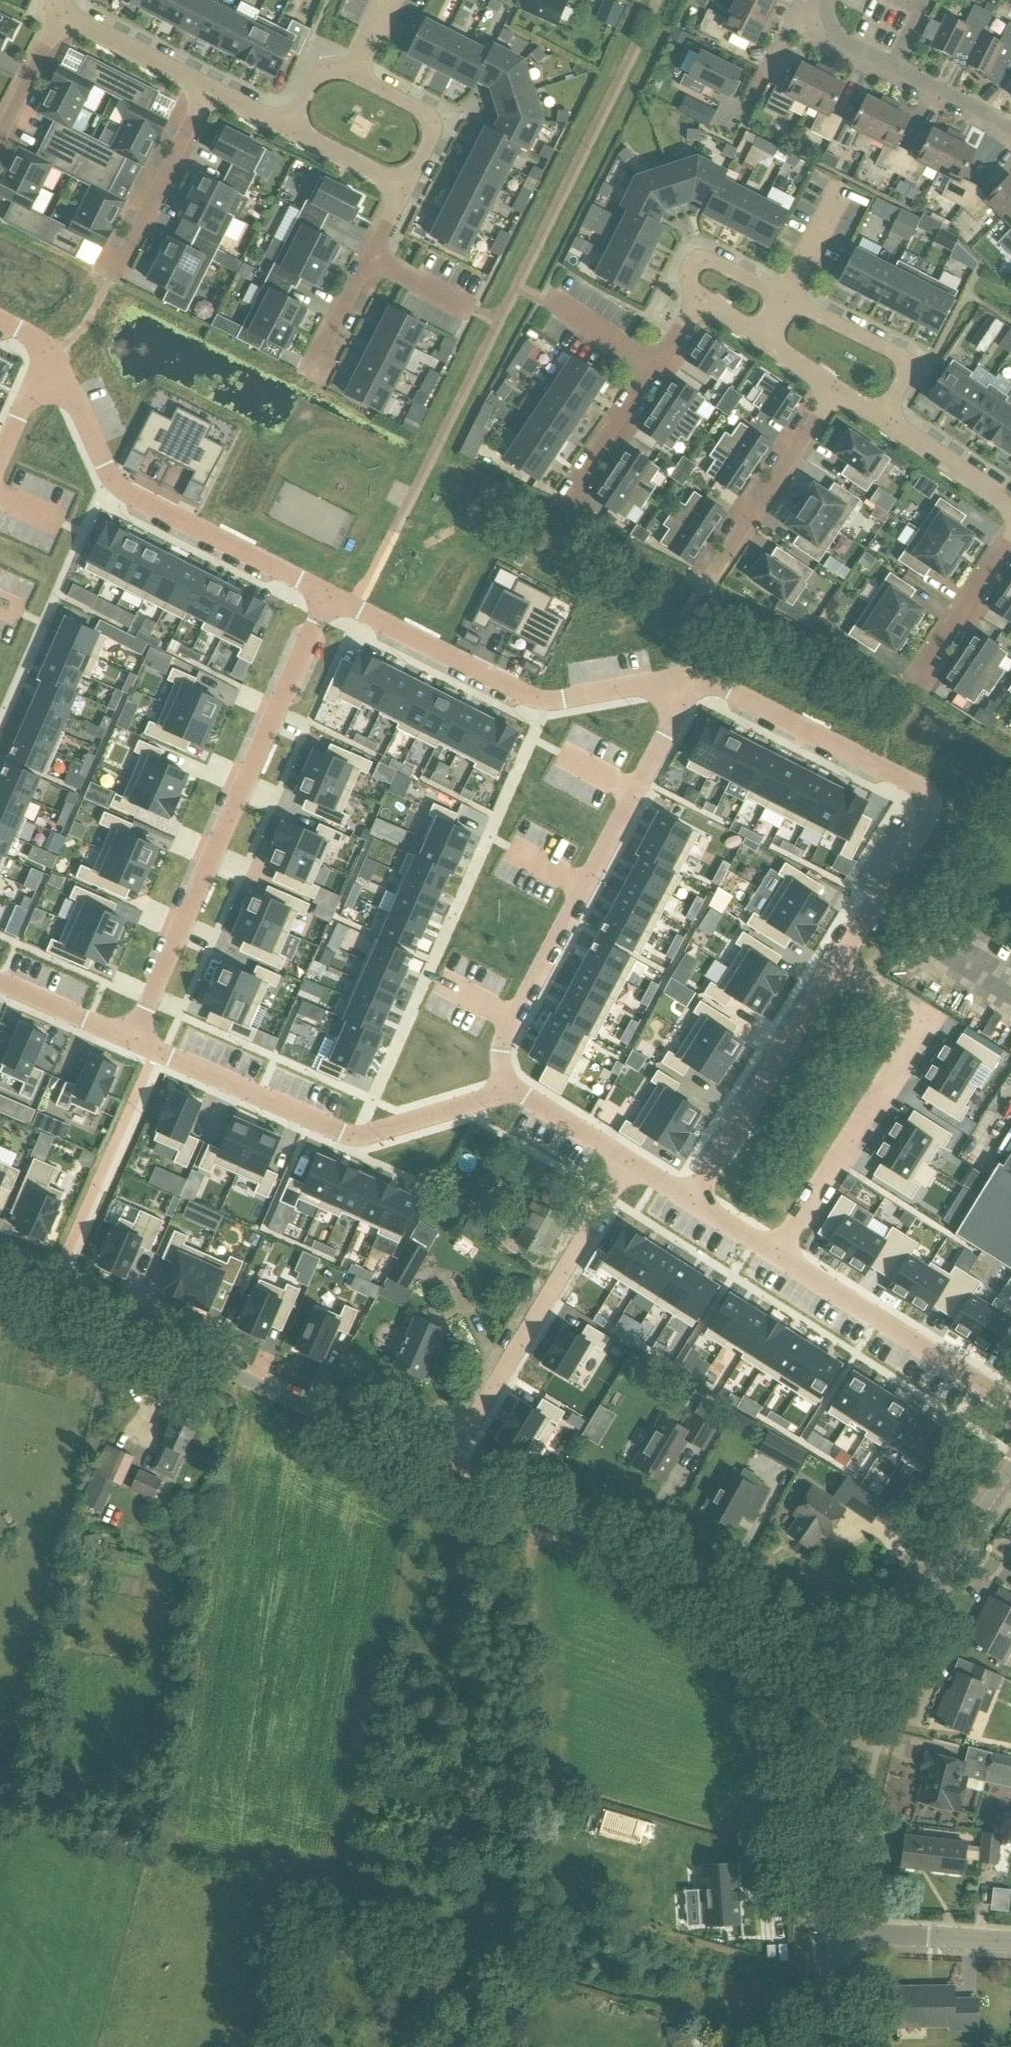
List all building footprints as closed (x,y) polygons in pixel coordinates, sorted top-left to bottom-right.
[(141,8),(160,17),(169,0),(145,0),(141,8)] [(194,0),(169,0),(160,17),(180,27),(194,0)] [(180,27),(199,37),(217,1),(218,0),(194,0),(180,27)] [(487,8),(498,13),(503,4),(495,0),(491,0),(487,8)] [(557,24),(566,2),(574,5),(576,0),(528,0),(524,10),(557,24)] [(771,25),(776,16),(771,13),(777,0),(776,0),(737,0),(734,6),(771,25)] [(199,37),(218,47),(234,15),(237,11),(217,1),(199,37)] [(623,7),(610,1),(605,13),(618,18),(623,7)] [(983,33),(996,7),(988,3),(984,10),(975,5),(965,24),(947,15),(942,25),(931,19),(922,37),(933,42),(931,46),(954,58),(952,62),(965,69),(967,64),(983,33)] [(766,34),(771,25),(734,6),(728,19),(709,10),(699,30),(722,41),(727,30),(755,44),(761,31),(766,34)] [(19,25),(0,15),(0,51),(1,51),(8,37),(12,39),(19,25)] [(234,15),(218,47),(237,56),(254,25),(234,15)] [(257,66),(273,34),(277,26),(258,16),(254,25),(237,56),(257,66)] [(277,26),(273,34),(257,66),(277,76),(290,50),(300,55),(311,30),(293,21),(287,31),(277,26)] [(430,65),(447,32),(426,21),(409,54),(430,65)] [(967,64),(989,75),(987,80),(999,86),(1008,68),(1010,70),(1010,23),(1010,22),(1000,42),(983,33),(967,64)] [(682,44),(688,33),(677,28),(672,38),(682,44)] [(503,29),(499,38),(510,43),(514,34),(503,29)] [(430,65),(452,76),(469,43),(447,32),(430,65)] [(477,80),(491,53),(469,43),(452,76),(473,87),(477,80)] [(492,87),(523,61),(494,46),(491,53),(477,80),(492,87)] [(539,47),(531,54),(539,63),(547,56),(539,47)] [(707,86),(728,97),(730,93),(734,95),(740,83),(737,81),(741,72),(702,52),(690,76),(685,74),(680,85),(702,96),(707,86)] [(79,76),(61,66),(49,90),(83,107),(94,85),(114,95),(123,76),(112,70),(88,58),(79,76)] [(492,87),(497,103),(533,91),(523,61),(492,87)] [(808,106),(826,69),(817,64),(815,69),(802,63),(788,91),(777,85),(765,108),(786,118),(795,100),(808,106)] [(811,131),(831,141),(842,118),(832,113),(846,85),(833,79),(835,74),(826,69),(808,106),(820,112),(811,131)] [(122,127),(156,144),(168,121),(150,112),(159,93),(135,81),(123,76),(114,95),(133,105),(122,127)] [(83,107),(49,90),(37,113),(55,122),(46,139),(82,157),(91,139),(72,129),(83,107)] [(497,103),(502,118),(543,121),(533,91),(497,103)] [(686,96),(678,111),(709,126),(716,111),(686,96)] [(842,118),(831,141),(852,151),(854,146),(867,152),(873,139),(892,102),(883,97),(880,103),(867,96),(853,124),(842,118)] [(906,156),(908,151),(897,146),(911,118),(898,111),(901,106),(892,102),(873,139),(886,145),(876,164),(897,174),(906,156)] [(569,111),(559,110),(558,122),(568,123),(569,111)] [(494,132),(521,146),(528,150),(543,121),(502,118),(494,132)] [(82,157),(117,175),(126,158),(144,167),(156,144),(122,127),(111,149),(91,139),(82,157)] [(214,153),(233,163),(228,174),(251,186),(257,174),(255,173),(267,150),(251,141),(252,139),(239,133),(238,135),(226,129),(222,139),(218,137),(212,150),(215,151),(214,153)] [(487,129),(476,150),(510,168),(521,146),(494,132),(487,129)] [(926,166),(939,172),(957,135),(948,130),(946,135),(933,129),(919,157),(908,151),(906,156),(897,174),(917,184),(926,166)] [(700,130),(688,130),(687,140),(699,141),(700,130)] [(942,197),(962,207),(977,186),(963,179),(977,151),(964,144),(966,139),(957,135),(939,172),(951,178),(942,197)] [(768,143),(757,137),(753,146),(764,152),(768,143)] [(8,171),(42,188),(53,166),(72,176),(82,157),(46,139),(38,157),(19,147),(8,171)] [(779,148),(768,143),(764,152),(774,157),(779,148)] [(727,144),(722,153),(733,159),(738,149),(727,144)] [(549,160),(555,149),(546,145),(540,156),(549,160)] [(634,155),(627,148),(618,155),(625,163),(634,155)] [(476,150),(465,172),(499,189),(510,168),(476,150)] [(790,153),(785,162),(796,168),(800,159),(790,153)] [(82,157),(72,176),(92,186),(81,208),(115,225),(126,202),(108,193),(117,175),(82,157)] [(667,168),(679,204),(694,199),(698,158),(667,168)] [(698,158),(694,199),(709,206),(722,180),(726,172),(698,158)] [(544,171),(535,166),(529,177),(538,182),(544,171)] [(637,178),(664,209),(679,204),(667,168),(637,178)] [(42,188),(8,171),(0,186),(0,196),(14,203),(5,222),(40,240),(50,220),(30,210),(42,188)] [(465,172),(454,193),(488,211),(499,189),(465,172)] [(251,186),(228,174),(223,185),(203,175),(202,177),(199,176),(192,189),(195,190),(192,196),(226,213),(237,193),(245,197),(251,186)] [(1010,210),(1010,176),(1010,175),(989,197),(977,186),(962,207),(978,223),(993,208),(1003,218),(1007,214),(1010,210)] [(307,200),(301,212),(321,222),(327,210),(350,222),(351,220),(354,222),(360,209),(357,207),(362,198),(350,192),(351,190),(339,183),(337,185),(322,178),(310,201),(307,200)] [(623,206),(630,210),(657,223),(664,209),(637,178),(623,206)] [(744,191),(722,180),(709,206),(705,214),(727,224),(744,191)] [(604,183),(599,194),(608,198),(613,188),(604,183)] [(533,192),(524,188),(518,198),(527,203),(533,192)] [(765,201),(744,191),(727,224),(748,235),(765,201)] [(454,193),(443,215),(477,232),(488,211),(454,193)] [(201,227),(196,238),(219,249),(235,218),(226,213),(192,196),(189,202),(186,200),(180,213),(183,215),(182,217),(201,227)] [(522,214),(527,203),(518,198),(513,209),(522,214)] [(877,198),(870,213),(894,225),(901,210),(877,198)] [(787,213),(765,201),(748,235),(770,247),(787,213)] [(593,204),(588,215),(597,220),(602,209),(593,204)] [(103,248),(115,225),(81,208),(70,230),(50,220),(40,240),(75,257),(85,239),(103,248)] [(630,210),(619,231),(653,248),(664,227),(657,223),(630,210)] [(1007,214),(1003,218),(1010,226),(1010,210),(1007,214)] [(321,222),(301,212),(285,244),(328,265),(331,259),(334,261),(341,248),(337,246),(339,244),(315,232),(321,222)] [(919,219),(908,214),(903,225),(914,230),(919,219)] [(443,215),(432,237),(466,254),(477,232),(443,215)] [(597,220),(588,215),(582,226),(591,231),(597,220)] [(940,229),(943,223),(929,217),(923,230),(936,237),(940,229)] [(954,236),(940,229),(936,237),(934,242),(947,249),(954,236)] [(998,242),(1010,255),(1010,229),(998,242)] [(511,235),(502,231),(496,241),(506,246),(511,235)] [(608,253),(642,270),(653,248),(619,231),(608,253)] [(571,248),(581,252),(586,241),(577,237),(571,248)] [(190,248),(171,239),(170,241),(166,239),(160,252),(163,254),(160,260),(203,281),(219,249),(196,238),(190,248)] [(506,246),(496,241),(491,252),(500,257),(506,246)] [(965,266),(970,256),(957,243),(949,259),(965,266)] [(325,271),(328,265),(285,244),(269,275),(292,287),(298,276),(317,286),(318,284),(321,285),(328,272),(325,271)] [(840,282),(860,292),(876,260),(856,250),(840,282)] [(597,275),(631,292),(642,270),(608,253),(597,275)] [(169,290),(163,301),(186,313),(203,281),(160,260),(157,265),(154,264),(147,277),(151,278),(149,281),(169,290)] [(876,260),(860,292),(879,302),(895,270),(876,260)] [(879,302),(898,312),(919,271),(899,261),(895,270),(879,302)] [(938,281),(919,271),(898,312),(918,321),(938,281)] [(292,287),(269,275),(253,307),(295,328),(299,323),(302,324),(308,311),(305,310),(306,307),(287,297),(292,287)] [(958,291),(938,281),(918,321),(938,332),(958,291)] [(974,303),(966,316),(983,327),(991,314),(974,303)] [(295,328),(253,307),(237,339),(260,350),(265,340),(285,349),(286,347),(289,349),(296,336),(293,334),(295,328)] [(425,325),(391,308),(380,330),(414,347),(425,325)] [(1003,327),(990,318),(983,328),(997,336),(1002,328),(1003,327)] [(403,369),(414,347),(380,330),(369,352),(403,369)] [(697,343),(686,360),(718,382),(728,368),(734,372),(743,358),(720,344),(720,345),(706,336),(700,345),(697,343)] [(527,342),(520,351),(528,357),(535,347),(527,342)] [(442,348),(437,359),(446,363),(451,353),(442,348)] [(521,367),(528,357),(520,351),(513,362),(521,367)] [(392,391),(403,369),(369,352),(358,373),(392,391)] [(560,378),(592,400),(605,379),(574,358),(560,378)] [(928,398),(947,410),(969,377),(972,373),(954,360),(928,398)] [(435,385),(440,374),(431,370),(426,381),(435,385)] [(381,413),(392,391),(358,373),(347,395),(381,413)] [(765,374),(756,387),(762,391),(753,405),(785,427),(797,410),(794,408),(800,398),(765,374)] [(947,410),(965,422),(987,389),(969,377),(947,410)] [(578,420),(592,400),(560,378),(546,399),(578,420)] [(706,400),(674,378),(662,395),(665,397),(660,405),(695,429),(703,417),(697,413),(706,400)] [(435,385),(426,381),(421,391),(430,396),(435,385)] [(512,390),(503,384),(496,394),(505,400),(512,390)] [(987,389),(965,422),(983,434),(1005,401),(1008,397),(990,385),(987,389)] [(730,402),(737,392),(730,388),(723,398),(730,402)] [(730,402),(737,407),(744,397),(737,392),(730,402)] [(717,408),(723,412),(730,402),(723,398),(717,408)] [(578,420),(546,399),(533,419),(564,440),(578,420)] [(1010,431),(1010,405),(1005,401),(983,434),(1001,446),(1010,431)] [(486,402),(480,413),(489,419),(495,407),(486,402)] [(730,402),(723,412),(730,417),(737,407),(730,402)] [(419,417),(424,407),(415,403),(410,412),(419,417)] [(695,429),(660,405),(654,414),(651,412),(639,429),(672,451),(681,437),(687,441),(695,429)] [(150,450),(173,462),(196,416),(178,407),(171,420),(152,410),(132,450),(147,458),(150,450)] [(484,428),(489,419),(480,413),(475,423),(484,428)] [(196,416),(173,462),(195,473),(191,480),(206,488),(226,448),(207,438),(214,425),(196,416)] [(533,419),(519,439),(551,460),(564,440),(533,419)] [(726,432),(718,444),(753,468),(759,460),(762,462),(773,445),(741,423),(732,436),(726,432)] [(1001,446),(1010,453),(1010,431),(1001,446)] [(891,459),(850,432),(844,440),(841,438),(834,449),(837,451),(835,454),(854,467),(846,478),(867,492),(891,459)] [(551,460),(519,439),(505,460),(537,481),(551,460)] [(476,444),(466,440),(460,452),(469,457),(476,444)] [(753,468),(718,444),(710,456),(716,460),(706,474),(739,496),(750,479),(747,477),(753,468)] [(660,469),(627,447),(616,464),(619,466),(613,474),(649,498),(657,486),(651,482),(660,469)] [(147,458),(132,450),(124,466),(138,474),(147,458)] [(678,464),(685,469),(692,459),(685,454),(678,464)] [(685,469),(692,473),(698,463),(692,459),(685,469)] [(672,474),(678,479),(685,469),(678,464),(672,474)] [(678,479),(685,483),(692,473),(685,469),(678,479)] [(649,498),(613,474),(608,483),(605,481),(593,498),(626,520),(635,506),(641,510),(649,498)] [(206,488),(191,480),(183,496),(197,504),(206,488)] [(840,532),(861,500),(839,486),(832,497),(814,485),(812,488),(809,486),(802,496),(805,498),(800,505),(832,526),(840,532)] [(679,501),(671,513),(707,537),(713,529),(716,531),(727,514),(694,492),(685,505),(679,501)] [(973,535),(955,523),(962,513),(940,498),(919,530),(959,556),(964,549),(967,551),(973,541),(970,539),(973,535)] [(805,538),(797,548),(819,563),(840,532),(832,526),(800,505),(796,512),(793,510),(786,520),(789,522),(786,526),(805,538)] [(608,513),(602,522),(611,528),(617,519),(608,513)] [(707,537),(671,513),(663,525),(669,529),(660,543),(693,565),(704,548),(701,546),(707,537)] [(632,534),(638,538),(645,528),(638,524),(632,534)] [(92,557),(85,570),(105,580),(128,535),(110,526),(108,525),(103,536),(92,557)] [(638,538),(645,543),(652,533),(645,528),(638,538)] [(959,556),(919,530),(898,561),(920,575),(927,565),(945,577),(947,573),(950,575),(957,565),(954,563),(959,556)] [(128,535),(105,580),(107,581),(125,590),(147,545),(129,536),(128,535)] [(147,545),(125,590),(126,591),(144,600),(167,555),(149,546),(147,545)] [(167,555),(144,600),(145,601),(164,610),(187,565),(168,556),(167,555)] [(806,583),(814,571),(793,557),(785,569),(766,556),(764,559),(761,557),(754,568),(757,570),(751,578),(763,586),(763,587),(772,593),(773,593),(785,601),(793,606),(808,584),(806,583)] [(187,565),(164,610),(184,620),(189,611),(207,576),(206,576),(187,566),(187,565)] [(912,587),(890,573),(869,604),(909,630),(914,623),(917,625),(924,615),(920,613),(923,610),(905,598),(912,587)] [(207,576),(189,611),(206,620),(224,585),(207,576)] [(495,579),(472,624),(491,634),(497,621),(515,630),(536,589),(522,582),(518,591),(495,579)] [(206,620),(202,629),(203,630),(222,639),(223,640),(224,638),(246,595),(245,595),(244,594),(244,595),(226,585),(224,585),(206,620)] [(1010,586),(1005,594),(1002,592),(991,609),(1010,623),(1010,586)] [(536,589),(515,630),(533,639),(526,652),(545,662),(568,617),(546,605),(550,596),(536,589)] [(87,590),(81,603),(92,608),(98,596),(87,590)] [(246,595),(224,638),(242,647),(238,657),(252,663),(258,650),(263,640),(251,634),(266,605),(263,604),(264,604),(246,595)] [(105,604),(102,611),(112,617),(116,610),(105,604)] [(869,604),(859,619),(848,635),(870,650),(877,639),(895,651),(897,648),(900,650),(907,640),(904,638),(909,630),(869,604)] [(116,610),(112,617),(123,622),(127,615),(116,610)] [(67,619),(57,641),(98,659),(108,638),(94,632),(67,619)] [(101,620),(94,632),(108,638),(113,641),(119,629),(118,629),(109,624),(101,620)] [(966,648),(960,657),(998,682),(1005,671),(999,667),(1008,654),(997,646),(998,645),(974,629),(963,646),(966,648)] [(140,631),(137,638),(147,644),(151,636),(140,631)] [(483,639),(468,632),(464,639),(479,647),(483,639)] [(151,636),(147,644),(158,649),(162,642),(151,636)] [(57,641),(49,659),(82,674),(90,678),(98,659),(57,641)] [(181,644),(178,652),(188,657),(192,650),(181,644)] [(165,674),(172,658),(151,649),(144,664),(165,674)] [(192,650),(188,657),(189,658),(199,663),(203,655),(193,650),(192,650)] [(334,676),(324,700),(336,706),(339,699),(360,710),(364,701),(382,665),(363,655),(361,654),(355,664),(346,682),(334,676)] [(989,695),(998,682),(960,657),(954,667),(951,665),(940,682),(973,704),(983,690),(989,695)] [(49,659),(40,678),(44,680),(73,693),(82,674),(49,659)] [(542,669),(527,662),(523,669),(538,677),(542,669)] [(382,665),(364,701),(382,710),(400,674),(382,665)] [(177,666),(172,678),(187,685),(195,688),(200,676),(177,666)] [(382,710),(380,714),(399,724),(420,684),(400,674),(382,710)] [(36,698),(36,699),(55,707),(69,713),(77,694),(73,693),(44,680),(36,698)] [(399,724),(397,728),(417,739),(439,694),(420,684),(399,724)] [(187,685),(178,706),(215,723),(224,701),(195,688),(187,685)] [(119,703),(124,693),(122,692),(116,689),(111,699),(119,703)] [(439,694),(417,739),(437,749),(439,744),(459,704),(439,694)] [(36,699),(28,718),(43,724),(60,732),(69,713),(55,707),(36,699),(35,699),(36,699)] [(974,718),(984,725),(990,715),(997,705),(991,701),(985,711),(980,708),(974,718)] [(459,704),(439,744),(458,754),(479,714),(459,704)] [(178,706),(168,728),(176,732),(205,744),(215,723),(178,706)] [(479,714),(458,754),(476,763),(496,723),(479,714)] [(990,715),(984,725),(991,730),(998,720),(990,715)] [(129,728),(132,721),(121,716),(118,724),(129,728)] [(104,717),(100,727),(107,730),(112,720),(104,717)] [(19,736),(52,751),(56,752),(65,734),(60,732),(43,724),(28,718),(20,736),(19,736)] [(153,721),(147,733),(171,743),(176,732),(168,728),(153,721)] [(476,763),(474,767),(496,779),(518,734),(516,733),(516,732),(497,723),(496,723),(476,763)] [(691,759),(686,768),(688,768),(708,779),(712,770),(730,734),(709,723),(695,752),(691,759)] [(99,727),(95,736),(103,740),(107,730),(100,727),(99,727)] [(357,734),(354,741),(364,747),(368,739),(357,734)] [(730,734),(712,770),(731,780),(750,744),(730,734)] [(19,737),(10,758),(47,774),(56,752),(52,751),(19,736),(19,737)] [(368,739),(364,747),(375,752),(379,745),(368,739)] [(144,740),(139,751),(155,758),(163,762),(168,750),(144,740)] [(750,744),(731,780),(751,790),(769,753),(750,744)] [(682,746),(670,769),(680,773),(686,771),(688,768),(686,768),(691,759),(695,752),(682,746)] [(317,751),(307,772),(344,789),(353,767),(346,763),(317,751)] [(351,752),(346,763),(353,767),(369,774),(374,762),(351,752)] [(88,753),(83,764),(91,768),(96,756),(88,753)] [(751,790),(746,798),(765,808),(770,799),(788,763),(769,753),(751,790)] [(155,758),(145,780),(182,796),(192,774),(163,762),(155,758)] [(393,759),(389,766),(398,771),(400,772),(404,765),(393,759)] [(0,781),(0,783),(32,797),(40,778),(8,763),(0,781)] [(788,763),(770,799),(789,809),(807,773),(788,763)] [(83,764),(79,775),(86,779),(91,768),(83,764)] [(404,765),(400,772),(411,777),(414,770),(404,765)] [(307,772),(297,794),(326,807),(334,810),(344,789),(307,772)] [(434,773),(431,780),(441,786),(445,778),(434,773)] [(789,809),(785,818),(804,827),(808,819),(827,783),(807,773),(789,809)] [(445,778),(441,786),(452,791),(456,784),(445,778)] [(145,780),(136,802),(144,805),(173,818),(182,796),(145,780)] [(23,817),(31,800),(32,797),(0,783),(0,806),(23,817)] [(808,819),(804,827),(823,837),(828,829),(846,793),(827,783),(808,819)] [(683,797),(694,803),(699,792),(689,787),(683,797)] [(464,788),(460,796),(471,801),(475,794),(464,788)] [(846,793),(828,829),(848,839),(840,855),(851,861),(872,820),(861,814),(867,803),(846,793)] [(120,795),(115,807),(138,817),(144,805),(136,802),(120,795)] [(62,813),(70,817),(75,805),(67,802),(62,813)] [(707,802),(703,809),(714,814),(717,807),(707,802)] [(718,807),(714,814),(721,818),(726,806),(719,803),(717,807),(718,807)] [(14,838),(18,840),(19,839),(27,820),(27,819),(23,817),(0,806),(0,831),(14,838)] [(326,807),(321,819),(345,829),(350,817),(334,810),(326,807)] [(62,813),(57,824),(65,828),(70,817),(62,813)] [(112,813),(107,825),(123,832),(130,835),(136,823),(112,813)] [(660,813),(649,834),(680,851),(691,830),(677,823),(660,813)] [(392,824),(377,817),(372,829),(387,835),(392,824)] [(435,819),(426,839),(461,855),(470,834),(435,819)] [(285,822),(276,843),(313,860),(322,838),(314,834),(285,822)] [(320,823),(314,834),(322,838),(338,845),(343,833),(320,823)] [(742,827),(739,834),(745,837),(749,839),(753,832),(742,827)] [(367,840),(369,836),(371,831),(366,829),(361,838),(367,840)] [(7,856),(14,838),(0,831),(0,852),(7,856)] [(123,832),(113,854),(150,870),(160,848),(130,835),(123,832)] [(753,832),(749,839),(760,845),(764,838),(753,832)] [(639,853),(638,854),(642,856),(673,872),(674,872),(670,870),(670,869),(680,851),(649,834),(639,853)] [(759,845),(749,840),(745,838),(742,843),(755,851),(759,845)] [(426,839),(418,858),(448,871),(453,873),(461,855),(426,839)] [(784,841),(780,848),(791,853),(794,846),(784,841)] [(276,843),(266,865),(295,878),(303,881),(313,860),(276,843)] [(794,846),(791,853),(802,859),(805,852),(794,846)] [(49,852),(44,864),(53,868),(54,867),(58,856),(49,852)] [(113,854),(104,875),(111,879),(140,891),(150,870),(113,854)] [(771,854),(764,865),(778,874),(766,894),(800,915),(813,895),(786,878),(793,867),(771,854)] [(413,856),(405,875),(440,890),(448,871),(418,858),(413,856)] [(642,856),(632,875),(663,892),(673,872),(642,856)] [(724,861),(718,871),(725,875),(731,865),(724,861)] [(24,886),(36,892),(45,873),(33,868),(24,886)] [(88,868),(83,880),(106,890),(111,879),(104,875),(88,868)] [(372,876),(361,871),(358,876),(370,882),(372,876)] [(718,871),(713,882),(720,886),(725,875),(718,871)] [(53,875),(49,883),(60,888),(64,880),(53,875)] [(405,875),(397,893),(432,909),(440,890),(405,875)] [(632,875),(621,894),(653,911),(663,892),(632,875)] [(295,878),(290,890),(314,900),(319,888),(303,881),(295,878)] [(80,887),(75,898),(91,905),(98,909),(103,897),(80,887)] [(363,888),(359,899),(366,902),(371,891),(363,888)] [(254,893),(245,914),(281,931),(291,909),(283,905),(254,893)] [(397,893),(388,912),(423,927),(432,909),(397,893)] [(22,894),(17,905),(28,910),(33,899),(22,894)] [(288,894),(283,905),(291,909),(307,916),(312,904),(288,894)] [(621,894),(611,913),(643,930),(653,911),(621,894)] [(739,904),(732,915),(754,929),(760,918),(788,935),(790,936),(801,919),(799,918),(800,915),(766,894),(754,913),(739,904)] [(698,896),(692,907),(699,911),(705,900),(698,896)] [(359,899),(354,910),(361,913),(366,902),(359,899)] [(17,905),(11,918),(23,923),(28,910),(17,905)] [(91,905),(81,927),(118,943),(127,922),(98,909),(91,905)] [(692,907),(686,917),(693,921),(699,911),(692,907)] [(706,917),(717,924),(722,915),(711,908),(706,917)] [(388,912),(379,933),(414,948),(423,927),(388,912)] [(611,913),(600,934),(632,951),(643,930),(611,913)] [(245,914),(235,936),(264,949),(272,952),(281,931),(245,914)] [(728,923),(721,934),(736,943),(723,963),(758,984),(760,985),(771,968),(769,967),(770,964),(743,947),(750,936),(728,923)] [(81,927),(71,949),(79,952),(108,965),(118,943),(81,927)] [(677,934),(672,945),(679,949),(684,938),(677,934)] [(342,937),(337,948),(344,951),(349,940),(342,937)] [(366,961),(403,977),(404,976),(403,976),(413,955),(375,939),(366,961)] [(597,939),(586,960),(618,977),(629,956),(597,939)] [(56,942),(50,954),(74,964),(79,952),(71,949),(56,942)] [(672,945),(666,956),(673,959),(679,949),(672,945)] [(264,949),(259,961),(282,971),(288,959),(272,952),(264,949)] [(335,953),(327,949),(327,950),(321,963),(329,967),(335,953)] [(586,960),(576,979),(608,996),(618,977),(586,960)] [(358,979),(395,996),(403,977),(403,978),(403,977),(366,961),(358,979)] [(697,973),(689,984),(711,998),(718,987),(745,1005),(758,984),(723,963),(711,982),(697,973)] [(223,964),(213,985),(250,1002),(260,980),(252,976),(223,964)] [(257,965),(252,976),(260,980),(275,987),(281,975),(257,965)] [(672,977),(680,983),(686,973),(677,968),(672,977)] [(306,979),(304,983),(301,989),(310,993),(314,983),(306,979)] [(349,998),(387,1014),(395,996),(358,979),(349,998)] [(576,979),(566,998),(597,1015),(608,996),(576,979)] [(652,982),(647,992),(654,996),(659,985),(652,982)] [(213,985),(204,1007),(233,1020),(241,1023),(250,1002),(213,985)] [(647,992),(641,1003),(648,1007),(654,996),(647,992)] [(686,992),(679,1003),(693,1013),(681,1032),(715,1054),(728,1033),(701,1016),(708,1006),(686,992)] [(346,1019),(382,1035),(382,1034),(379,1032),(386,1015),(387,1015),(387,1014),(349,998),(349,999),(353,1001),(346,1019)] [(556,1017),(556,1018),(584,1032),(584,1033),(587,1034),(597,1015),(566,998),(556,1017)] [(312,1004),(308,1015),(315,1018),(320,1007),(312,1004)] [(552,1016),(542,1035),(573,1052),(583,1033),(584,1032),(556,1018),(555,1017),(552,1016)] [(337,1037),(374,1054),(382,1035),(346,1019),(345,1019),(349,1021),(341,1038),(337,1036),(337,1037)] [(233,1020),(228,1032),(251,1042),(256,1030),(241,1023),(233,1020)] [(632,1020),(626,1030),(633,1034),(639,1024),(632,1020)] [(21,1024),(0,1072),(25,1083),(20,1094),(32,1100),(45,1071),(33,1066),(47,1036),(21,1024)] [(626,1030),(621,1041),(628,1045),(633,1034),(626,1030)] [(293,1044),(297,1035),(290,1032),(286,1041),(293,1044)] [(654,1042),(647,1054),(669,1067),(675,1057),(702,1074),(715,1054),(681,1032),(669,1051),(654,1042)] [(947,1041),(934,1061),(969,1082),(980,1063),(993,1071),(1001,1058),(963,1034),(955,1046),(947,1041)] [(274,1050),(279,1039),(270,1035),(265,1046),(274,1050)] [(542,1035),(531,1056),(546,1064),(548,1065),(562,1073),(563,1072),(573,1052),(542,1035)] [(374,1054),(337,1037),(327,1060),(322,1058),(317,1070),(341,1080),(346,1067),(364,1075),(374,1054)] [(67,1081),(56,1105),(69,1110),(72,1104),(96,1114),(104,1096),(107,1097),(115,1078),(113,1077),(117,1066),(92,1055),(78,1086),(67,1081)] [(611,1058),(606,1069),(613,1073),(618,1062),(611,1058)] [(643,1061),(636,1072),(651,1082),(638,1101),(673,1123),(685,1103),(658,1085),(665,1075),(643,1061)] [(934,1061),(922,1081),(930,1086),(922,1098),(960,1122),(969,1109),(957,1101),(969,1082),(934,1061)] [(548,1065),(539,1081),(561,1095),(571,1076),(563,1072),(562,1073),(548,1065)] [(174,1091),(156,1131),(182,1142),(175,1158),(188,1163),(199,1138),(186,1132),(199,1103),(174,1091)] [(612,1111),(604,1124),(625,1137),(633,1126),(648,1135),(660,1143),(661,1140),(663,1142),(674,1125),(672,1124),(673,1123),(638,1101),(626,1120),(612,1111)] [(21,1104),(15,1117),(30,1123),(35,1110),(21,1104)] [(898,1118),(886,1138),(920,1159),(932,1141),(944,1148),(953,1135),(914,1111),(906,1123),(898,1118)] [(38,1112),(33,1125),(44,1130),(49,1117),(38,1112)] [(210,1143),(199,1168),(211,1173),(219,1155),(241,1165),(258,1128),(235,1118),(222,1148),(210,1143)] [(258,1128),(241,1165),(264,1175),(256,1194),(268,1199),(279,1173),(267,1168),(281,1138),(258,1128)] [(886,1138),(873,1158),(881,1163),(874,1175),(912,1199),(920,1186),(908,1178),(920,1159),(886,1138)] [(86,1151),(82,1159),(83,1163),(92,1167),(97,1156),(86,1151)] [(296,1176),(285,1202),(296,1207),(303,1190),(324,1199),(339,1164),(318,1155),(307,1181),(296,1176)] [(956,1234),(1010,1267),(1010,1155),(1003,1167),(993,1183),(992,1183),(989,1181),(987,1183),(956,1234)] [(23,1218),(18,1230),(43,1241),(48,1231),(50,1232),(59,1212),(56,1211),(64,1193),(49,1186),(57,1168),(35,1158),(19,1195),(31,1200),(23,1218)] [(11,1192),(21,1171),(12,1167),(0,1162),(0,1186),(11,1192)] [(339,1164),(324,1199),(343,1208),(359,1173),(339,1164)] [(359,1173),(343,1208),(363,1216),(378,1181),(359,1173)] [(850,1190),(856,1180),(849,1176),(843,1186),(850,1190)] [(169,1191),(180,1196),(187,1182),(176,1177),(169,1191)] [(378,1181),(363,1216),(383,1225),(398,1190),(378,1181)] [(197,1190),(186,1185),(182,1197),(193,1201),(197,1190)] [(571,1200),(547,1186),(529,1218),(552,1232),(571,1200)] [(398,1190),(383,1225),(403,1234),(419,1199),(398,1190)] [(842,1195),(818,1233),(830,1241),(825,1249),(845,1262),(867,1227),(848,1216),(855,1203),(842,1195)] [(946,1218),(956,1224),(963,1214),(952,1207),(946,1218)] [(99,1260),(95,1270),(121,1282),(134,1251),(147,1256),(161,1226),(135,1214),(122,1209),(115,1224),(108,1241),(106,1240),(98,1260),(99,1260)] [(909,1227),(916,1217),(907,1211),(901,1221),(909,1227)] [(472,1213),(462,1229),(480,1240),(490,1224),(472,1213)] [(918,1227),(921,1221),(916,1218),(913,1224),(918,1227)] [(867,1227),(845,1262),(865,1274),(870,1266),(881,1273),(906,1235),(893,1227),(885,1239),(867,1227)] [(602,1239),(589,1261),(600,1268),(605,1260),(624,1272),(644,1240),(627,1229),(625,1228),(613,1246),(602,1239)] [(171,1264),(159,1290),(182,1300),(198,1263),(175,1253),(182,1238),(170,1233),(159,1259),(171,1264)] [(906,1235),(881,1273),(893,1280),(888,1288),(908,1301),(929,1267),(910,1255),(918,1243),(906,1235)] [(410,1239),(388,1277),(408,1289),(409,1286),(429,1250),(428,1249),(412,1240),(410,1239)] [(644,1240),(624,1272),(642,1284),(663,1252),(644,1240)] [(315,1243),(311,1250),(322,1255),(326,1248),(315,1243)] [(326,1248),(322,1255),(333,1260),(336,1253),(326,1248)] [(663,1252),(642,1284),(660,1295),(681,1263),(663,1252)] [(198,1263),(182,1300),(205,1310),(216,1284),(228,1289),(239,1264),(227,1258),(221,1273),(198,1263)] [(354,1260),(351,1268),(362,1273),(365,1265),(354,1260)] [(681,1263),(660,1295),(679,1307),(699,1275),(681,1263)] [(365,1265),(362,1273),(373,1277),(376,1270),(365,1265)] [(929,1267),(908,1301),(928,1314),(933,1306),(944,1313),(968,1274),(956,1266),(948,1279),(929,1267)] [(968,1274),(944,1313),(955,1320),(950,1328),(970,1340),(992,1306),(973,1294),(981,1282),(968,1274)] [(699,1275),(679,1307),(698,1319),(718,1287),(699,1275)] [(252,1293),(235,1332),(260,1343),(273,1314),(286,1319),(297,1294),(284,1288),(278,1304),(252,1293)] [(730,1294),(710,1327),(729,1339),(749,1307),(730,1294)] [(308,1311),(291,1350),(317,1362),(330,1332),(342,1338),(354,1312),(341,1306),(334,1322),(308,1311)] [(970,1340),(990,1353),(995,1345),(1007,1352),(1010,1345),(1010,1317),(1010,1318),(992,1306),(970,1340)] [(749,1307),(729,1339),(747,1350),(768,1318),(749,1307)] [(598,1314),(593,1321),(604,1327),(608,1320),(598,1314)] [(403,1333),(395,1351),(400,1354),(395,1366),(422,1378),(443,1330),(416,1318),(408,1335),(403,1333)] [(768,1318),(747,1350),(765,1362),(786,1330),(785,1329),(786,1329),(768,1318)] [(634,1337),(638,1331),(641,1325),(635,1321),(627,1333),(634,1337)] [(549,1354),(543,1364),(567,1378),(589,1342),(602,1350),(609,1337),(587,1324),(580,1336),(565,1327),(559,1337),(559,1336),(548,1354),(549,1354)] [(786,1330),(765,1362),(784,1373),(804,1341),(786,1330)] [(638,1331),(634,1337),(644,1344),(648,1337),(638,1331)] [(804,1341),(784,1373),(802,1385),(822,1353),(804,1341)] [(657,1342),(652,1349),(663,1355),(667,1348),(657,1342)] [(691,1371),(698,1359),(701,1354),(691,1348),(681,1366),(691,1371)] [(822,1353),(802,1385),(821,1397),(841,1365),(822,1353)] [(708,1373),(703,1379),(714,1386),(718,1379),(708,1373)] [(854,1373),(833,1405),(852,1417),(873,1385),(854,1373)] [(873,1385),(852,1417),(868,1427),(871,1428),(891,1396),(874,1385),(873,1385)] [(731,1394),(727,1401),(735,1406),(737,1407),(741,1400),(731,1394)] [(891,1396),(871,1428),(889,1440),(909,1408),(891,1396)] [(504,1429),(498,1438),(522,1453),(544,1417),(557,1424),(565,1412),(543,1398),(535,1410),(520,1401),(515,1411),(514,1411),(503,1428),(504,1429)] [(741,1400),(737,1407),(747,1413),(751,1406),(741,1400)] [(662,1416),(633,1464),(662,1482),(687,1439),(703,1449),(723,1416),(701,1403),(685,1430),(662,1416)] [(909,1408),(889,1440),(907,1452),(928,1419),(909,1408)] [(771,1411),(767,1418),(777,1424),(782,1417),(771,1411)] [(163,1444),(152,1469),(173,1478),(184,1453),(186,1454),(199,1424),(176,1413),(163,1443),(163,1444)] [(782,1417),(777,1424),(788,1430),(792,1424),(782,1417)] [(928,1419),(907,1452),(926,1464),(947,1431),(945,1430),(928,1419)] [(770,1429),(759,1450),(776,1460),(788,1439),(770,1429)] [(805,1441),(815,1447),(821,1436),(812,1431),(805,1441)] [(104,1443),(92,1472),(113,1480),(121,1484),(133,1454),(125,1451),(104,1443)] [(841,1453),(836,1460),(847,1466),(851,1460),(841,1453)] [(851,1460),(847,1466),(857,1473),(861,1466),(851,1460)] [(706,1511),(703,1517),(733,1534),(742,1518),(751,1523),(770,1489),(758,1482),(760,1478),(745,1469),(740,1478),(728,1471),(713,1498),(706,1511)] [(140,1470),(131,1488),(154,1499),(162,1480),(140,1470)] [(113,1480),(92,1472),(80,1502),(101,1511),(113,1480)] [(848,1477),(836,1495),(856,1509),(862,1500),(878,1511),(885,1502),(848,1477)] [(874,1482),(869,1489),(880,1495),(884,1488),(874,1482)] [(800,1517),(788,1533),(810,1549),(822,1532),(828,1536),(845,1510),(812,1487),(794,1513),(800,1517)] [(895,1504),(906,1512),(912,1502),(902,1495),(895,1504)] [(85,1536),(88,1550),(98,1548),(95,1534),(85,1536)] [(992,1598),(968,1642),(1002,1660),(1010,1643),(1010,1602),(1008,1607),(992,1598)] [(966,1734),(986,1686),(995,1690),(997,1684),(1009,1689),(1010,1683),(1010,1680),(962,1659),(957,1672),(958,1672),(945,1705),(942,1704),(935,1721),(966,1734)] [(988,1768),(1010,1773),(1010,1756),(992,1751),(988,1768)] [(959,1810),(970,1764),(924,1753),(920,1768),(925,1769),(917,1800),(959,1810)] [(598,1828),(642,1842),(648,1821),(604,1807),(598,1828)] [(979,1862),(998,1864),(1002,1834),(983,1831),(979,1862)] [(901,1865),(962,1872),(966,1842),(904,1835),(901,1865)] [(705,1887),(698,1887),(700,1923),(741,1921),(738,1867),(704,1868),(705,1887)] [(950,2031),(975,2031),(975,2001),(951,2001),(951,1988),(895,1989),(895,2025),(950,2025),(950,2031)]
